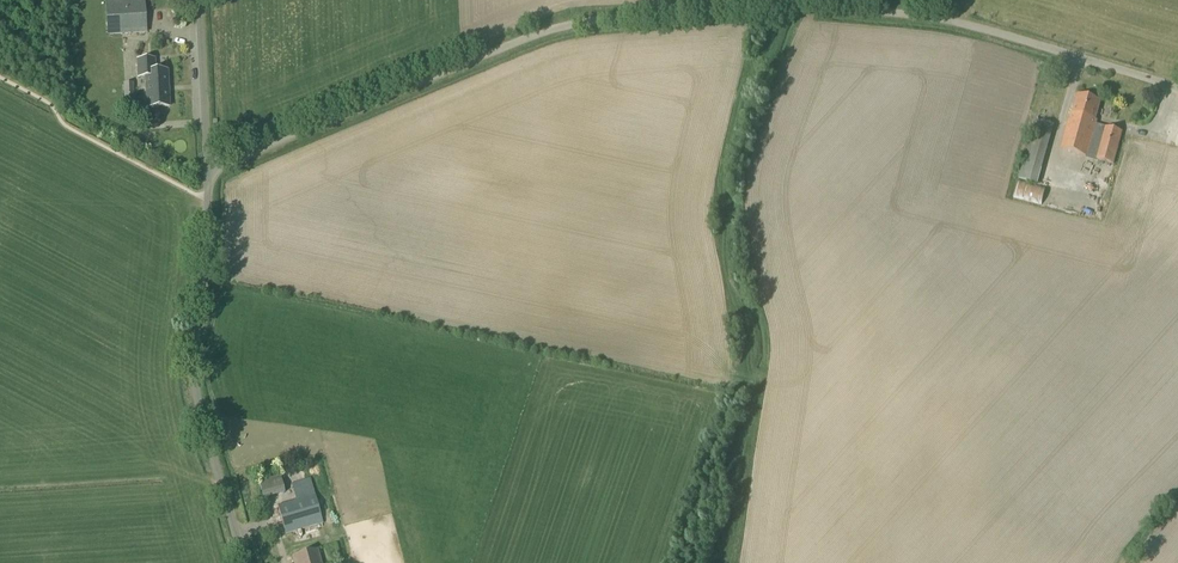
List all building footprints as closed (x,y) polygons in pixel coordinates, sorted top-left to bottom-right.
[(147,34),(145,0),(132,0),(105,2),(107,36),(147,34)] [(156,71),(155,59),(136,59),(137,78),(145,78),(146,108),(169,107),(167,71),(156,71)] [(124,98),(134,97),(133,83),(123,83),(124,98)] [(1070,113),(1060,149),(1113,164),(1122,132),(1096,125),(1098,120),(1095,120),(1101,102),(1077,95),(1072,113),(1070,113)] [(1056,134),(1048,131),(1039,160),(1032,158),(1026,178),(1040,183),(1056,134)] [(1017,198),(1046,206),(1049,193),(1021,185),(1017,198)] [(1167,244),(1177,247),(1177,193),(1167,244)] [(285,534),(323,524),(310,478),(291,483),(296,500),(277,506),(285,534)] [(267,497),(289,493),(288,487),(266,490),(267,497)] [(317,549),(292,557),(294,562),(321,562),(317,549)]
